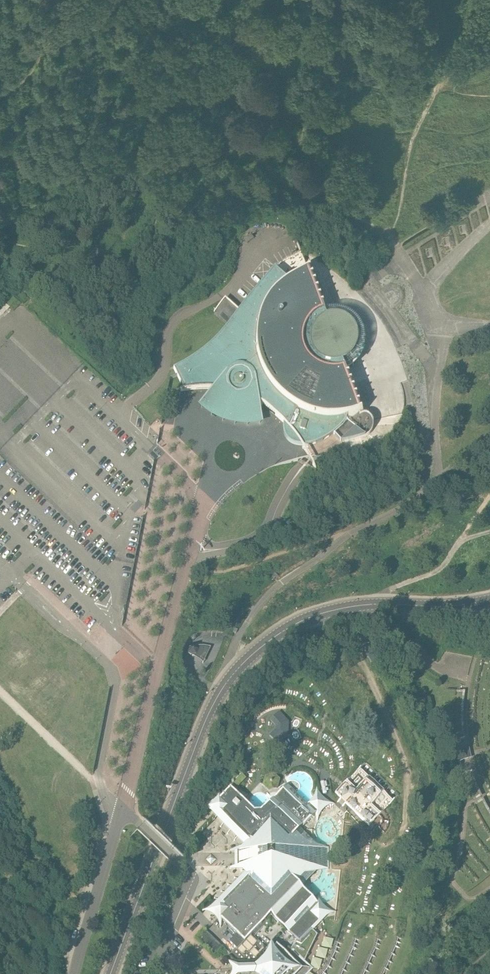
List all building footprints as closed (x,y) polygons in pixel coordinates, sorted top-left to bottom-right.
[(149,26),(144,21),(140,25),(145,30),(149,26)] [(288,282),(274,269),(239,311),(225,299),(213,314),(226,327),(223,331),(220,334),(217,337),(214,340),(211,343),(207,346),(203,350),(199,353),(196,355),(193,357),(189,360),(185,362),(181,364),(178,366),(173,368),(177,375),(180,382),(184,390),(180,390),(180,392),(192,390),(204,390),(208,390),(217,391),(223,391),(224,394),(225,395),(224,397),(225,400),(225,401),(226,401),(227,401),(229,401),(231,400),(236,402),(242,402),(239,408),(240,411),(241,413),(244,415),(246,415),(247,415),(249,414),(260,405),(269,411),(271,412),(279,419),(282,421),(283,423),(283,427),(283,432),(285,437),(288,441),(292,443),(297,445),(302,446),(307,445),(316,442),(325,438),(334,433),(341,426),(348,419),(352,417),(355,416),(364,413),(351,376),(346,378),(344,371),(346,370),(349,369),(351,367),(353,365),(355,363),(357,361),(359,359),(360,356),(361,353),(362,351),(362,348),(363,345),(363,342),(362,339),(362,336),(361,333),(360,331),(358,328),(357,326),(355,324),(353,322),(351,320),(348,318),(346,317),(343,316),(340,315),(337,314),(334,314),(332,314),(329,314),(326,315),(324,316),(321,309),(325,307),(312,270),(308,272),(307,272),(301,274),(299,275),(297,276),(295,278),(293,279),(290,280),(288,282)] [(269,577),(272,581),(278,576),(275,572),(269,577)] [(211,647),(188,644),(186,647),(185,651),(203,664),(211,647)] [(279,712),(270,721),(275,728),(275,730),(270,735),(278,745),(288,736),(288,723),(279,712)] [(470,748),(460,750),(463,767),(473,765),(470,748)] [(365,763),(335,792),(368,824),(397,795),(365,763)] [(225,782),(234,791),(246,779),(237,770),(225,782)] [(263,784),(269,790),(278,788),(281,779),(274,773),(266,776),(263,784)] [(214,805),(215,806),(251,840),(251,858),(251,877),(215,914),(236,933),(230,939),(237,946),(270,913),(298,939),(314,922),(326,909),(299,883),(315,866),(319,865),(318,845),(315,846),(297,828),(314,810),(305,801),(287,785),(260,813),(254,813),(252,811),(229,788),(214,805)] [(303,973),(395,973),(410,937),(336,933),(334,941),(314,922),(298,939),(290,947),(292,949),(310,966),(303,973)] [(208,932),(201,940),(216,954),(223,945),(208,932)] [(310,966),(292,949),(287,954),(276,944),(259,961),(233,962),(233,967),(233,973),(248,973),(249,973),(303,973),(310,966)] [(257,960),(265,950),(258,945),(250,954),(257,960)]
